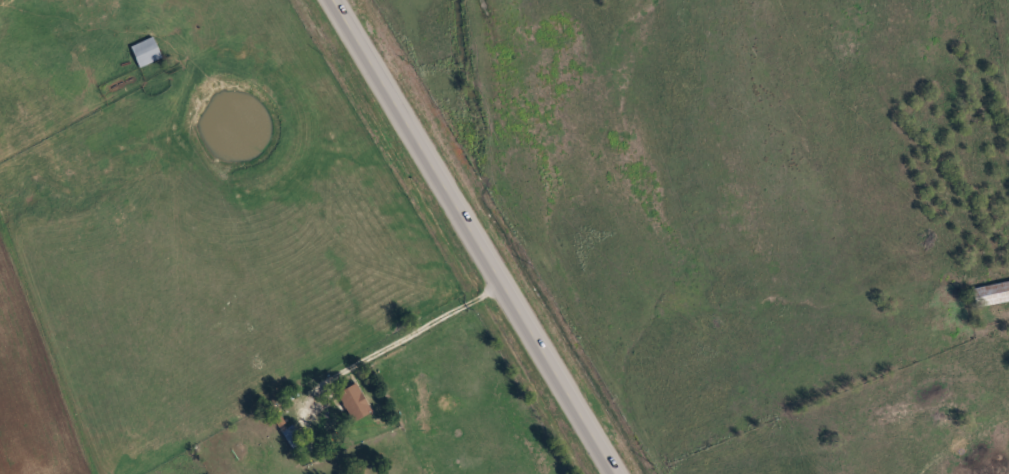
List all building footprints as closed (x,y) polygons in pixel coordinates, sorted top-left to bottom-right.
[(127,45),(148,36),(158,57),(136,67),(127,45)] [(966,288),(1008,280),(1008,300),(970,307),(966,288)] [(367,411),(349,420),(335,391),(353,382),(367,411)] [(304,445),(294,453),(277,432),(287,425),(304,445)]
